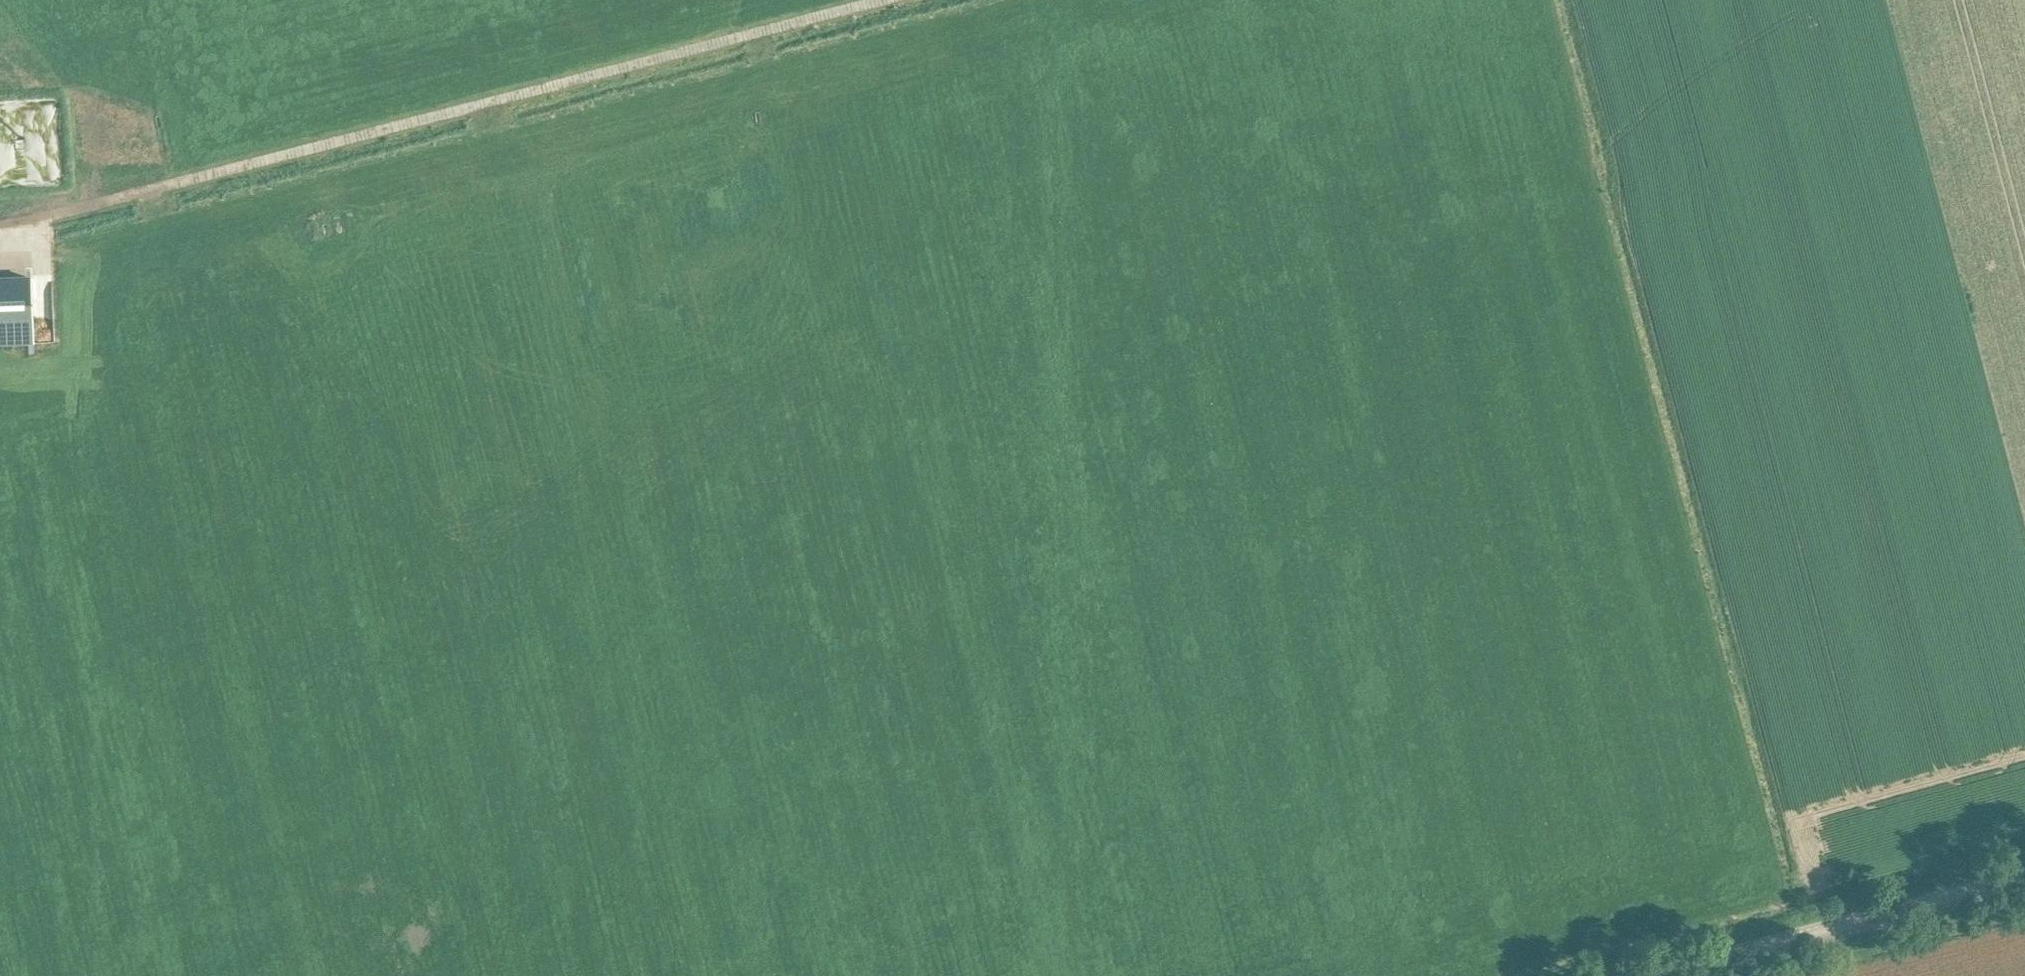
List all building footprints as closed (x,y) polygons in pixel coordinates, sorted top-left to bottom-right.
[(0,280),(0,346),(35,345),(32,279),(0,280)]
